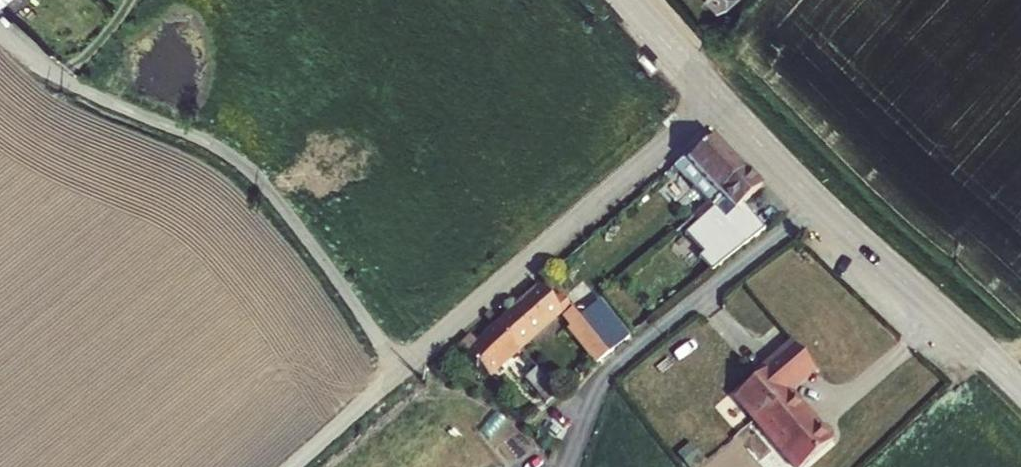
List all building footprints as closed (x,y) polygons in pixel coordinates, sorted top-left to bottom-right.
[(722,13),(735,0),(710,0),(722,13)] [(691,160),(680,169),(689,180),(676,191),(685,202),(696,214),(682,227),(687,233),(702,221),(698,217),(706,211),(704,208),(709,203),(733,183),(703,150),(691,160)] [(680,169),(667,180),(676,191),(689,180),(680,169)] [(733,183),(709,203),(704,208),(706,211),(698,217),(702,221),(687,233),(703,251),(730,226),(726,223),(752,199),(733,183)] [(682,227),(662,243),(684,268),(703,251),(687,233),(682,227)] [(610,287),(595,300),(614,323),(629,310),(610,287)] [(532,294),(514,310),(538,336),(554,321),(557,324),(557,325),(565,334),(562,337),(593,369),(607,360),(575,326),(553,302),(545,309),(532,294)] [(489,334),(511,360),(538,336),(514,310),(489,334)] [(594,310),(575,326),(607,360),(624,347),(594,310)] [(629,342),(645,330),(629,310),(614,323),(629,342)] [(511,360),(489,334),(468,354),(463,348),(454,357),(482,386),(511,360)] [(728,396),(794,466),(797,466),(833,434),(793,390),(816,369),(789,340),(728,396)] [(532,383),(521,392),(541,414),(551,404),(532,383)]
